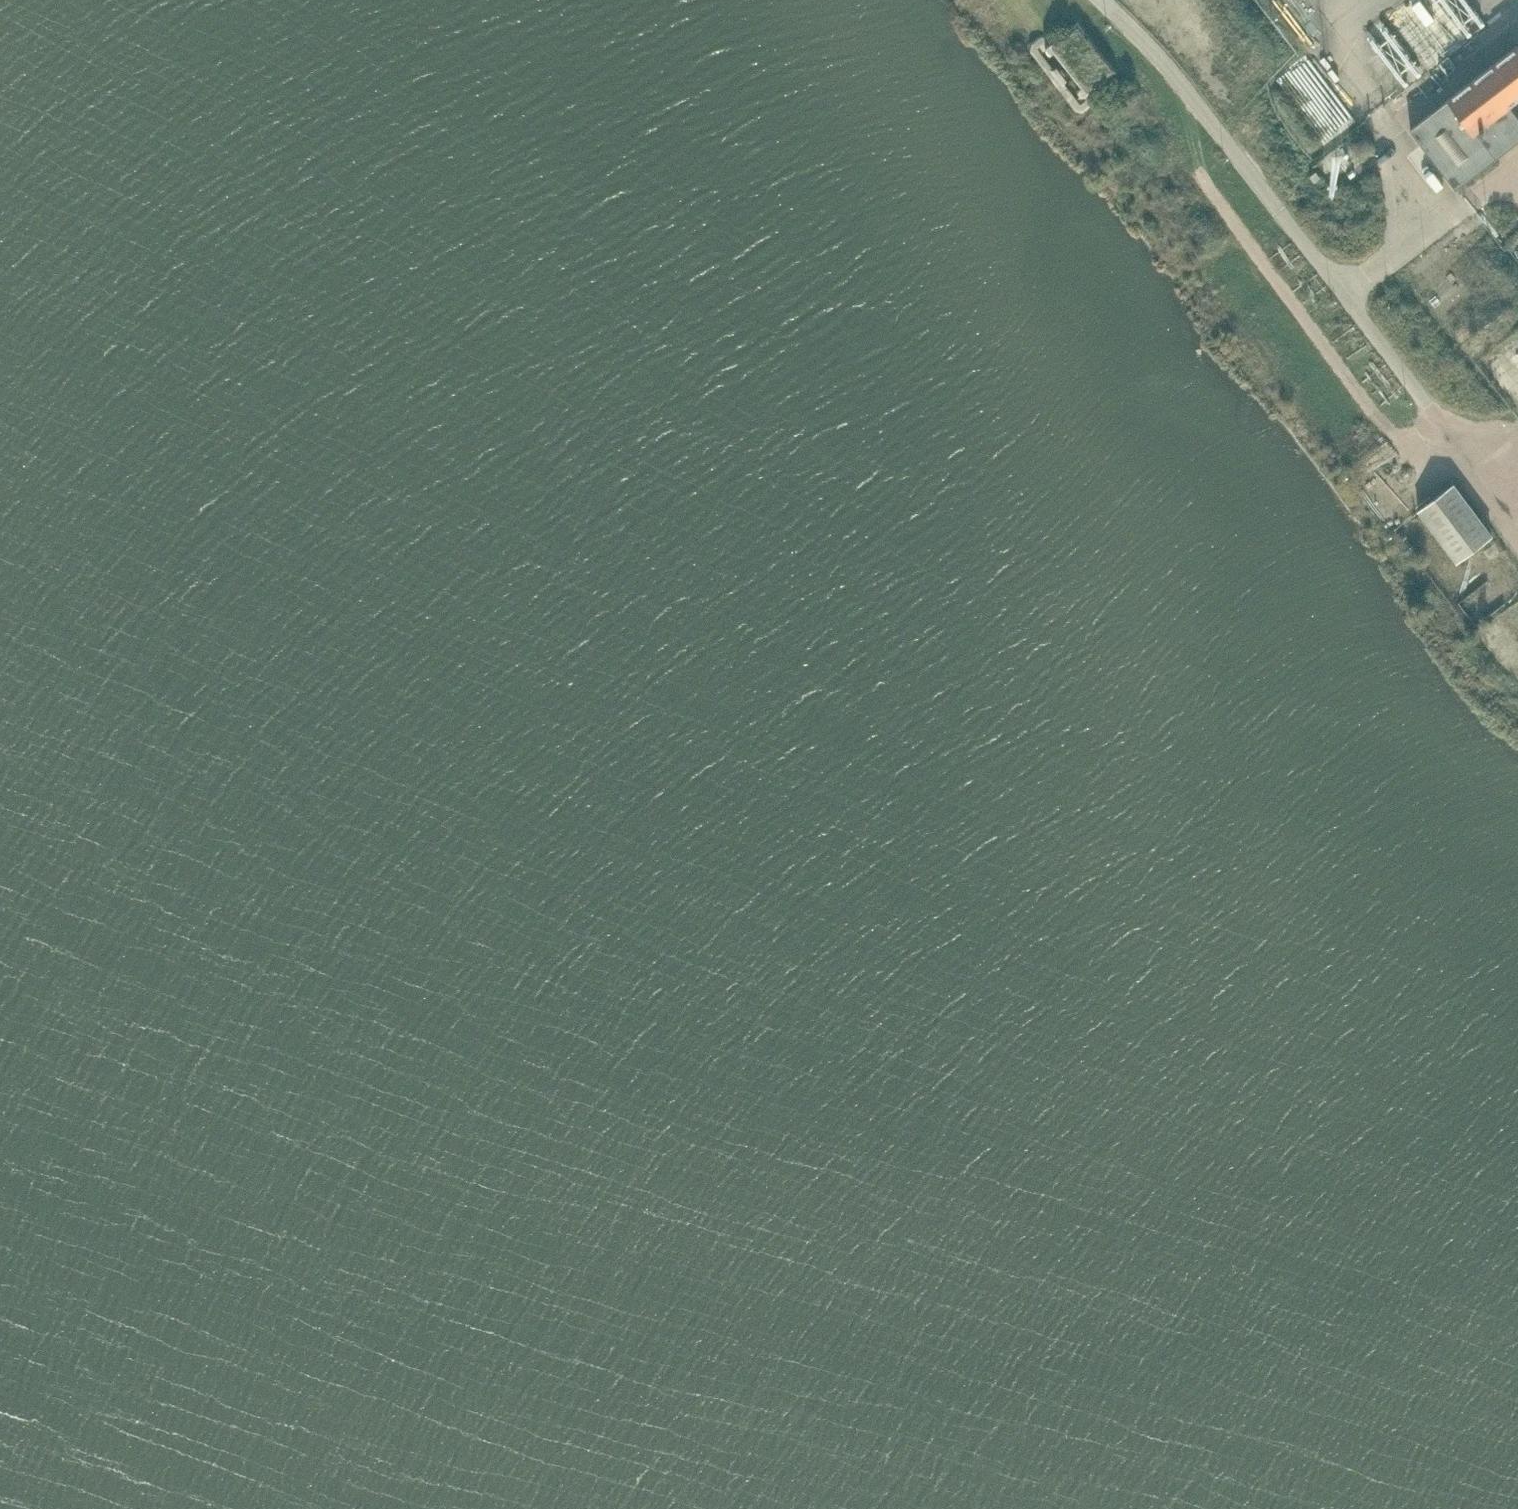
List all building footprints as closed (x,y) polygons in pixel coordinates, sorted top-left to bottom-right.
[(1353,15),(1391,73),(1409,62),(1412,65),(1475,25),(1459,0),(1377,0),(1353,15)] [(1476,20),(1483,30),(1503,18),(1497,8),(1476,20)] [(1095,86),(1116,70),(1078,20),(1058,36),(1040,34),(1026,44),(1079,114),(1092,104),(1095,86)] [(1447,97),(1448,99),(1437,108),(1410,128),(1456,188),(1517,140),(1517,116),(1510,105),(1517,98),(1517,43),(1447,97)] [(1320,177),(1315,171),(1310,175),(1314,181),(1320,177)] [(1456,561),(1492,535),(1493,534),(1454,482),(1418,510),(1456,561)] [(1462,616),(1493,596),(1485,585),(1455,605),(1462,616)]
